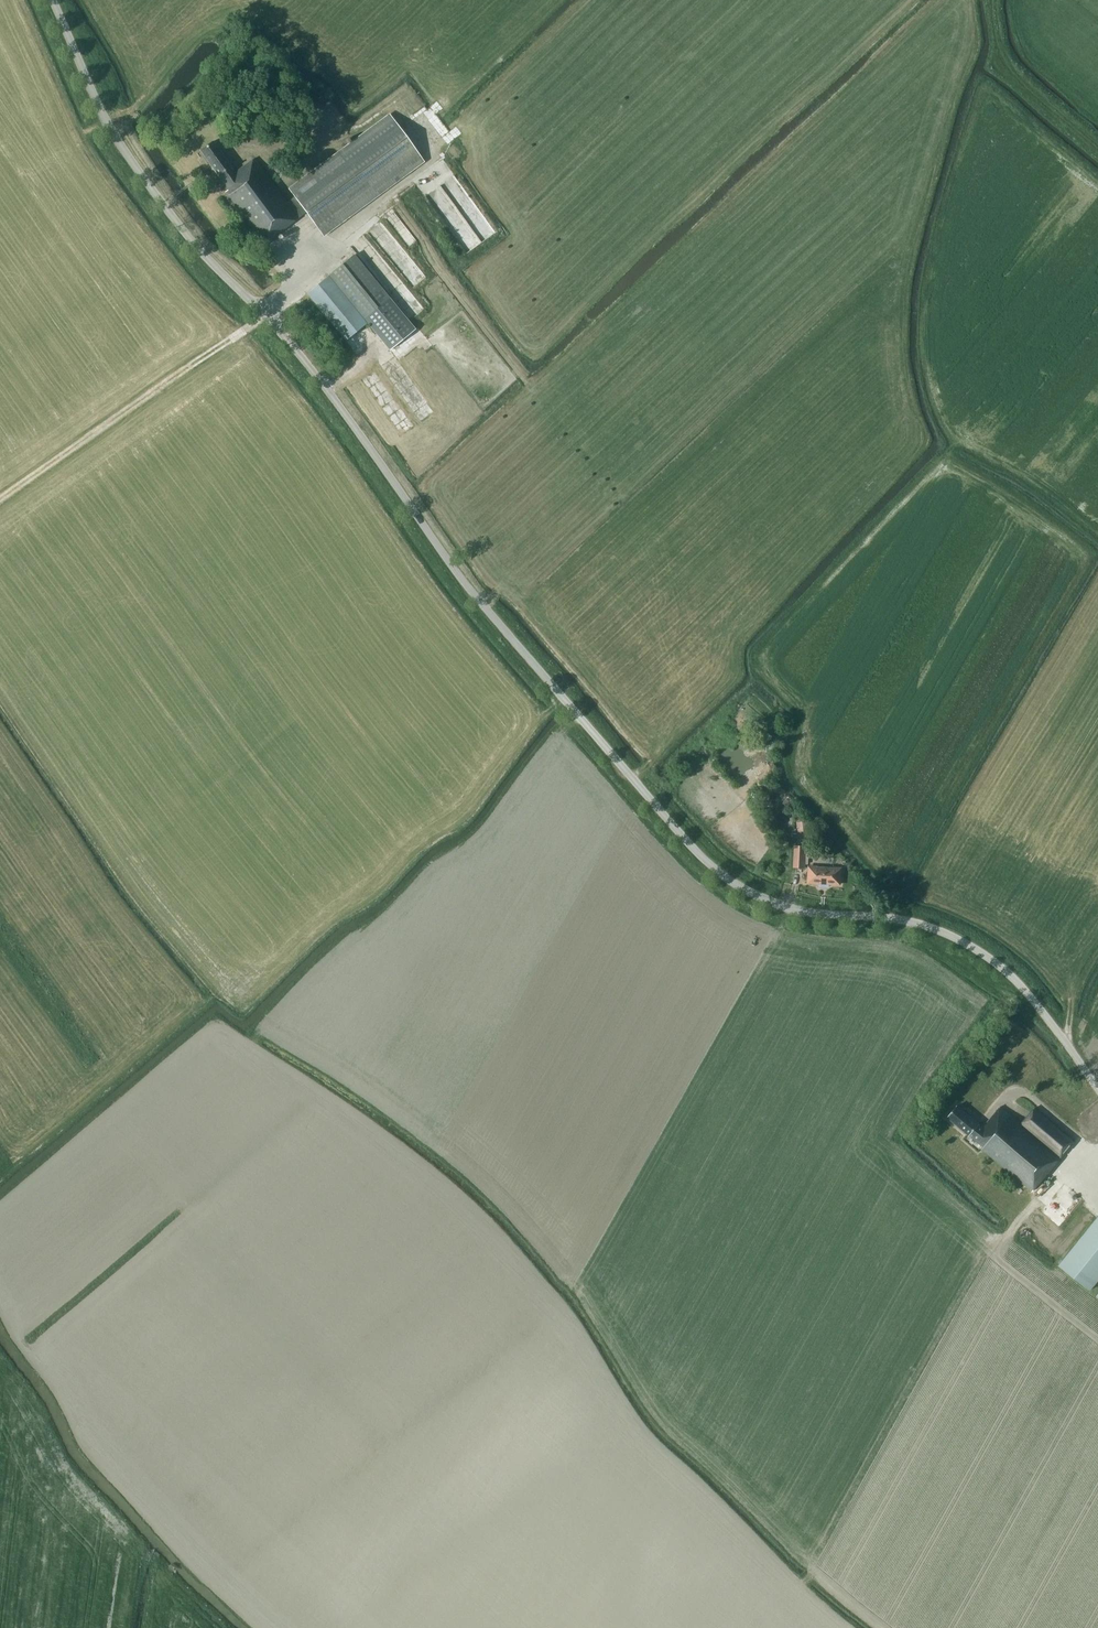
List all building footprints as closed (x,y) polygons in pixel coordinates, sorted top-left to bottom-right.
[(287,202),(254,158),(234,172),(230,167),(231,167),(213,141),(200,150),(228,190),(226,192),(263,243),(306,212),(322,234),(424,161),(392,116),(290,190),(295,196),(287,202)] [(458,238),(466,251),(480,242),(472,229),(458,238)] [(408,246),(417,239),(409,230),(401,236),(408,246)] [(415,329),(355,255),(329,276),(366,323),(367,323),(389,350),(415,329)] [(329,276),(307,294),(345,341),(366,323),(329,276)] [(420,302),(407,310),(411,316),(424,308),(420,302)] [(410,403),(419,423),(433,416),(423,396),(410,403)] [(809,820),(797,822),(798,832),(810,830),(809,820)] [(793,868),(804,868),(806,846),(795,845),(793,868)] [(819,886),(828,887),(829,883),(840,884),(841,868),(809,866),(808,882),(819,883),(819,886)] [(1073,1141),(1057,1127),(1034,1108),(1021,1124),(1000,1106),(982,1127),(957,1105),(947,1117),(982,1146),(981,1148),(1031,1190),(1073,1141)] [(1089,1290),(1097,1279),(1097,1216),(1059,1265),(1089,1290)]
